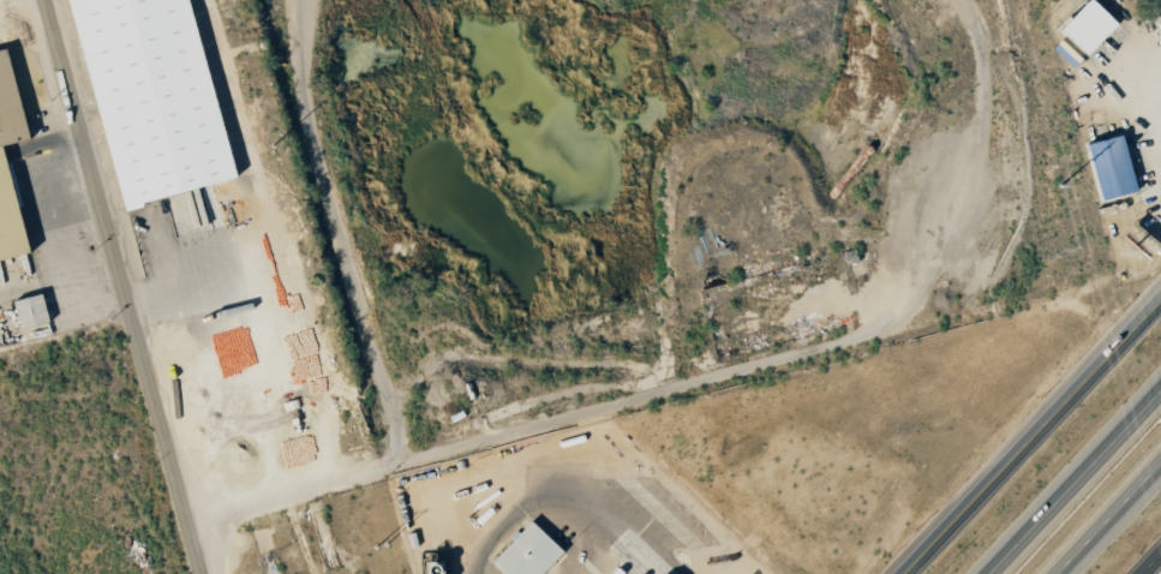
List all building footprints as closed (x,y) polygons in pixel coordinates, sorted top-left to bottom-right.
[(114,209),(229,182),(185,0),(65,0),(114,209)] [(1115,24),(1089,0),(1085,0),(1057,30),(1084,56),(1115,24)] [(25,141),(4,52),(0,53),(0,146),(25,141)] [(1084,145),(1097,202),(1134,194),(1120,136),(1084,145)] [(24,255),(0,149),(0,261),(24,255)] [(11,300),(16,330),(45,325),(40,294),(11,300)] [(560,552),(527,521),(489,561),(502,573),(539,573),(560,552)]
